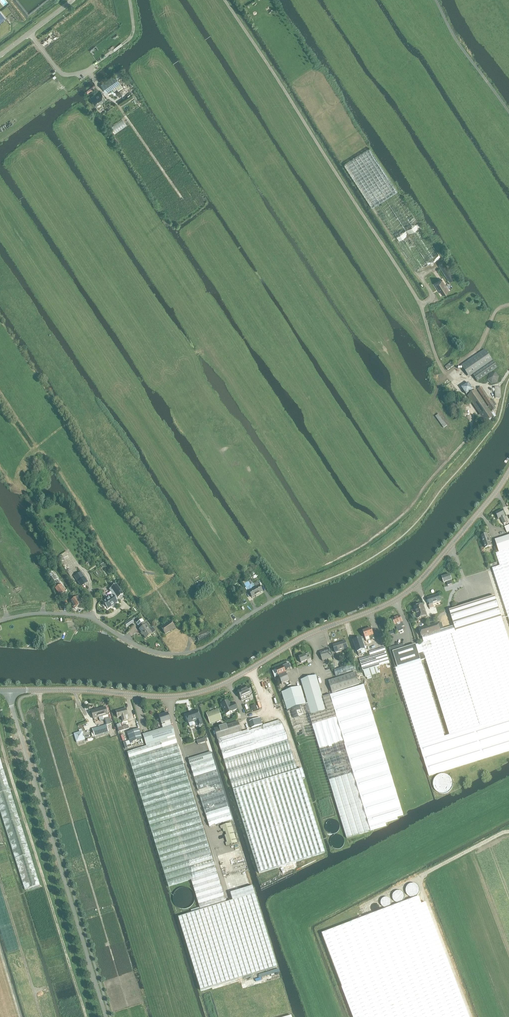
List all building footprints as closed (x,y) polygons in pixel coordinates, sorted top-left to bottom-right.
[(120,83),(114,75),(101,84),(106,93),(120,83)] [(106,99),(101,92),(96,96),(95,94),(90,97),(96,106),(106,99)] [(345,165),(372,208),(398,191),(370,148),(345,165)] [(420,226),(418,223),(398,192),(375,207),(394,238),(397,236),(399,240),(397,241),(416,272),(440,257),(420,226)] [(439,265),(449,281),(454,278),(444,262),(439,265)] [(442,280),(435,284),(440,291),(440,292),(440,293),(441,293),(442,294),(449,290),(442,280)] [(497,367),(490,357),(485,350),(462,366),(470,377),(473,375),(477,381),(497,367)] [(451,362),(445,366),(448,370),(454,366),(451,362)] [(489,409),(490,408),(489,406),(488,408),(476,391),(474,392),(473,391),(474,390),(469,383),(462,388),(467,395),(470,393),(471,395),(468,396),(486,423),(494,418),(489,409)] [(489,406),(490,408),(492,411),(496,408),(495,406),(497,405),(493,400),(491,401),(482,387),(478,390),(489,406)] [(508,522),(502,510),(496,513),(499,519),(500,518),(503,524),(508,522)] [(488,533),(480,535),(482,539),(481,540),(482,544),(481,545),(484,553),(495,549),(491,538),(490,538),(488,533)] [(493,569),(508,619),(508,536),(495,541),(499,553),(496,554),(500,566),(493,569)] [(81,572),(74,576),(81,587),(88,582),(81,572)] [(453,584),(450,575),(442,577),(444,583),(447,582),(448,586),(453,584)] [(263,592),(260,586),(258,583),(255,585),(256,588),(252,590),(251,589),(255,587),(251,580),(245,584),(252,597),(263,592)] [(106,607),(107,609),(117,602),(115,599),(118,597),(118,598),(123,594),(116,584),(111,587),(114,592),(105,598),(106,600),(103,602),(104,604),(103,605),(105,607),(106,607)] [(61,585),(55,589),(60,595),(65,591),(61,585)] [(430,609),(434,607),(433,604),(441,602),(439,595),(427,598),(430,605),(429,605),(430,609)] [(77,597),(70,602),(75,609),(82,604),(77,597)] [(419,654),(416,645),(405,649),(404,644),(389,649),(396,669),(394,669),(419,748),(420,748),(429,776),(508,751),(508,642),(502,618),(495,597),(449,611),(454,626),(444,629),(442,623),(438,624),(438,623),(424,627),(420,629),(422,636),(423,640),(424,643),(421,644),(423,649),(422,649),(423,653),(420,654),(419,654)] [(418,619),(426,616),(423,605),(415,607),(418,619)] [(393,619),(395,625),(397,629),(398,630),(397,630),(398,632),(403,630),(402,627),(404,626),(400,616),(393,619)] [(132,618),(125,623),(127,627),(134,622),(132,618)] [(148,628),(144,622),(141,618),(136,622),(140,629),(145,638),(155,631),(153,627),(151,629),(150,627),(148,628)] [(171,621),(161,628),(165,634),(175,628),(171,621)] [(199,642),(212,636),(208,629),(196,634),(199,642)] [(375,639),(371,629),(363,632),(365,638),(370,637),(371,640),(375,639)] [(358,655),(362,654),(361,652),(366,650),(362,638),(354,641),(357,653),(358,653),(358,655)] [(336,653),(348,649),(345,642),(333,645),(336,653)] [(363,671),(389,663),(385,648),(370,652),(371,655),(359,659),(363,671)] [(323,661),(332,658),(329,649),(320,652),(323,661)] [(301,663),(307,661),(305,655),(298,658),(301,663)] [(275,670),(272,671),(275,678),(278,676),(282,684),(289,681),(285,673),(286,673),(285,672),(288,671),(287,669),(290,668),(288,664),(275,670)] [(336,677),(356,670),(354,664),(334,671),(336,677)] [(333,693),(360,685),(356,673),(329,682),(333,693)] [(306,705),(288,710),(294,729),(300,749),(308,773),(316,799),(333,794),(347,838),(371,831),(371,830),(387,826),(386,823),(398,819),(397,817),(403,815),(404,815),(401,808),(382,747),(371,710),(364,685),(330,695),(323,698),(316,676),(301,680),(306,699),(304,699),(306,705)] [(300,686),(282,692),(288,710),(306,705),(304,699),(300,686)] [(249,687),(238,692),(241,699),(252,694),(249,687)] [(221,704),(225,715),(233,711),(232,711),(237,709),(234,703),(230,705),(228,701),(221,704)] [(101,708),(91,711),(93,719),(97,718),(99,718),(100,721),(104,720),(103,719),(108,717),(108,716),(105,707),(101,708)] [(128,720),(128,715),(126,709),(116,712),(117,718),(121,717),(122,722),(128,720)] [(210,724),(222,719),(218,709),(206,714),(210,724)] [(188,724),(196,721),(198,727),(201,726),(202,725),(201,720),(200,721),(197,711),(192,712),(192,713),(186,715),(188,724)] [(161,724),(170,721),(168,713),(159,716),(161,724)] [(251,728),(262,725),(260,718),(249,722),(251,728)] [(238,722),(214,729),(217,740),(227,770),(242,821),(259,873),(324,853),(302,780),(305,779),(302,769),(297,770),(285,729),(279,720),(262,725),(263,727),(262,727),(249,731),(248,730),(241,732),(238,722)] [(106,725),(92,729),(95,738),(109,734),(106,725)] [(175,737),(171,725),(143,734),(146,746),(175,737)] [(85,740),(85,739),(82,731),(74,734),(76,743),(85,740)] [(130,743),(142,739),(139,731),(127,734),(130,743)] [(184,768),(175,737),(127,752),(138,788),(168,887),(191,880),(200,908),(200,910),(192,913),(178,917),(200,991),(277,967),(254,894),(246,896),(235,900),(234,900),(232,900),(226,902),(184,768)] [(190,765),(213,758),(211,752),(188,759),(190,765)] [(213,758),(190,765),(209,826),(232,819),(213,758)] [(453,781),(452,779),(450,776),(448,775),(445,774),(442,774),(440,774),(437,776),(435,777),(434,780),(433,782),(433,785),(434,788),(435,790),(437,792),(440,793),(442,794),(445,793),(448,793),(450,791),(452,789),(453,786),(453,784),(453,781)] [(413,883),(411,883),(409,884),(407,885),(406,887),(406,889),(406,892),(407,894),(409,895),(411,896),(413,896),(415,896),(417,895),(419,893),(419,891),(420,888),(419,886),(417,884),(415,883),(413,883)] [(252,886),(230,893),(232,900),(234,900),(235,900),(246,896),(254,894),(252,886)] [(195,899),(195,896),(194,894),(193,892),(192,891),(190,889),(188,888),(186,887),(183,887),(180,887),(178,888),(177,889),(175,891),(173,892),(172,894),(172,897),(171,899),(172,901),(172,904),(174,906),(175,908),(177,909),(179,910),(181,910),(183,911),(186,910),(188,910),(190,909),(192,907),(193,905),(194,904),(195,901),(195,899)] [(399,890),(397,890),(395,891),(394,892),(393,894),(392,896),(393,898),(394,900),(396,901),(398,902),(400,902),(402,901),(403,899),(404,898),(405,896),(404,893),(403,892),(401,890),(399,890)] [(387,897),(385,896),(383,897),(381,899),(381,901),(381,903),(382,905),(383,907),(386,907),(388,907),(390,906),(391,904),(391,902),(391,899),(389,898),(387,897)] [(322,933),(344,993),(353,1016),(469,1016),(446,955),(426,903),(422,904),(419,897),(364,917),(322,933)] [(376,903),(374,903),(372,904),(371,906),(371,909),(372,911),(374,912),(376,912),(378,911),(379,909),(379,907),(378,905),(376,903)]
